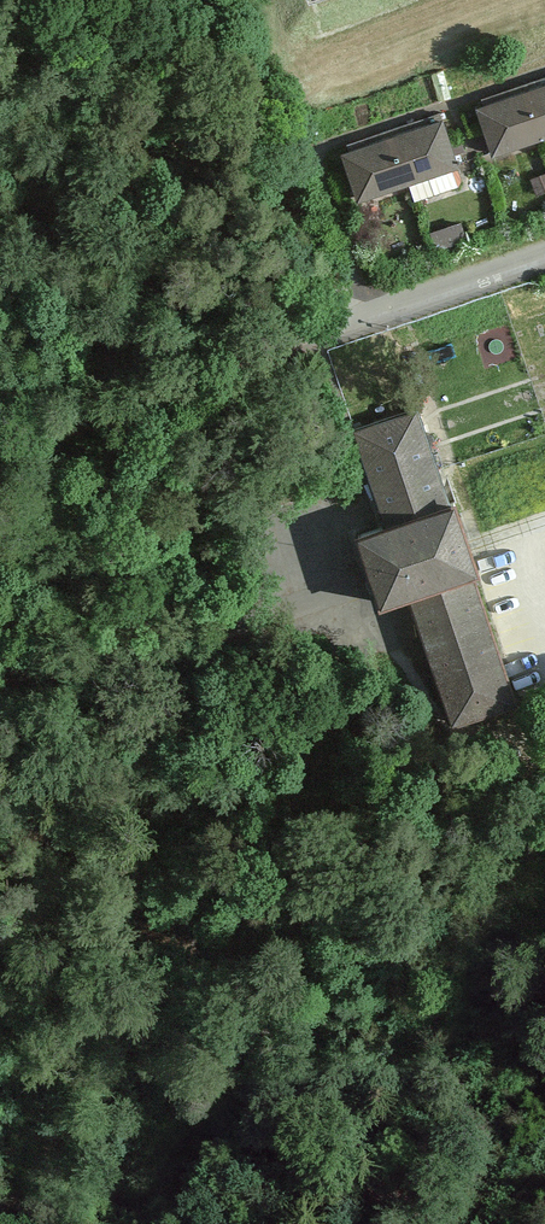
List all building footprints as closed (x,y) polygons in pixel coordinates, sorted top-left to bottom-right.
[(497,154),(544,139),(544,81),(480,102),(497,154)] [(343,145),(362,201),(463,169),(444,112),(343,145)] [(421,406),(356,428),(387,517),(354,528),(382,610),(412,600),(456,729),(524,705),(421,406)]
